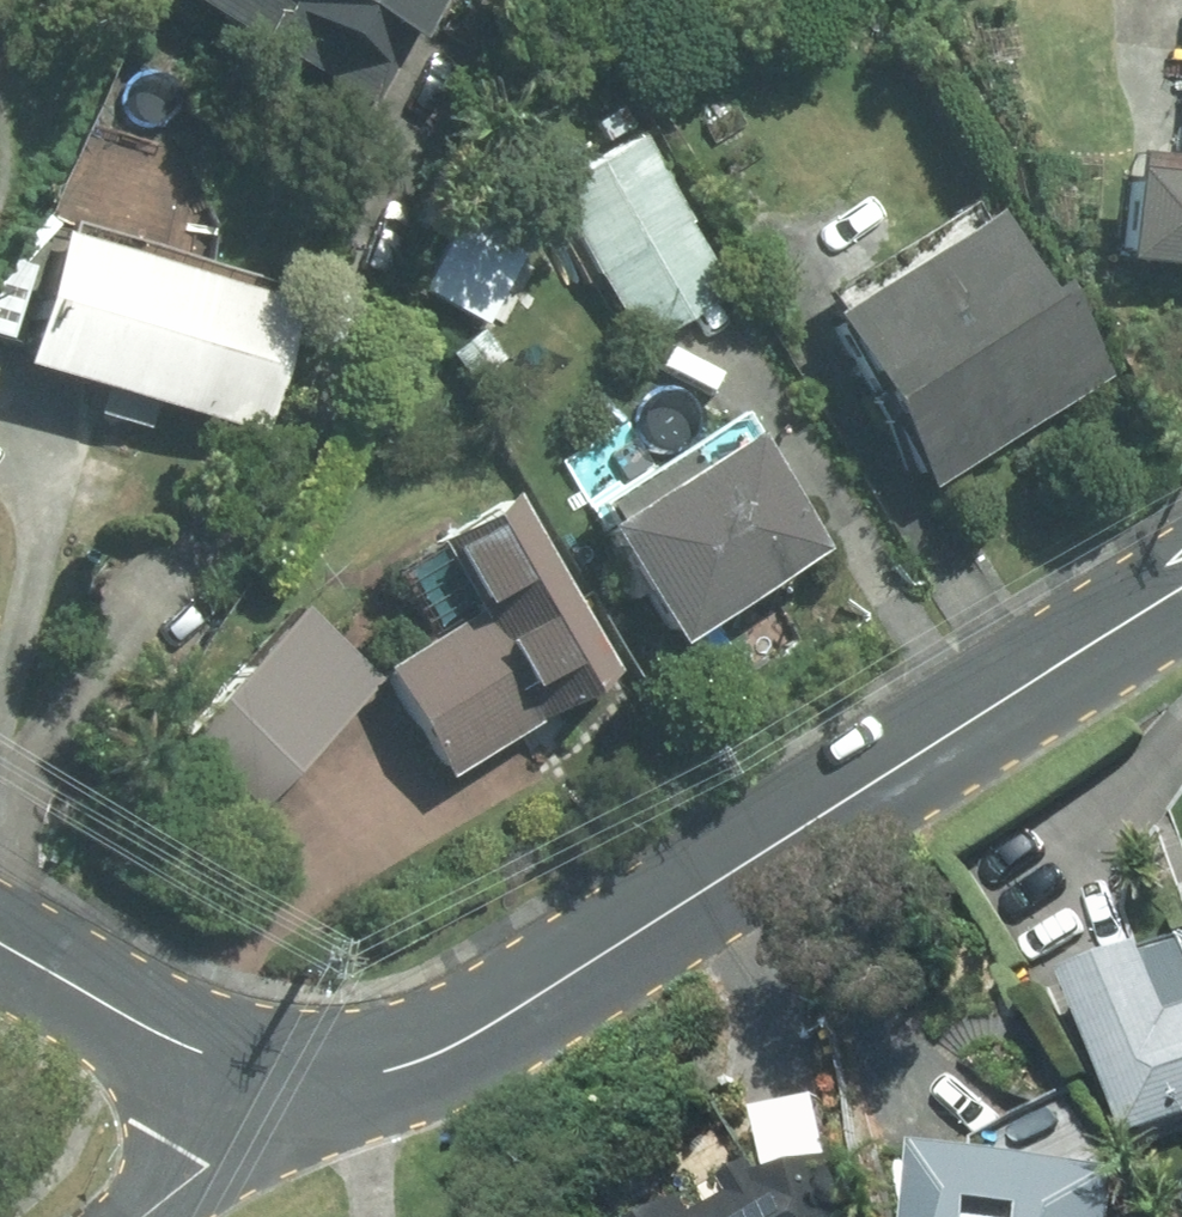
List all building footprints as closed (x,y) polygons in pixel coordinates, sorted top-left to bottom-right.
[(369,97),(423,0),(196,0),(369,97)] [(601,135),(627,119),(617,101),(590,117),(601,135)] [(632,130),(539,185),(633,342),(725,287),(632,130)] [(1122,162),(1115,245),(1181,251),(1181,167),(1122,162)] [(918,480),(1103,370),(995,190),(810,301),(918,480)] [(2,354),(248,427),(286,297),(42,224),(2,354)] [(810,539),(737,419),(584,511),(657,631),(810,539)] [(376,663),(441,773),(614,670),(506,487),(428,533),(471,607),(376,663)] [(258,808),(325,737),(240,661),(175,732),(258,808)] [(1181,947),(1156,956),(1151,940),(1073,968),(1133,1134),(1181,1118),(1181,948),(1181,947)] [(1117,1166),(919,1143),(910,1216),(1111,1216),(1117,1166)] [(849,1150),(757,1168),(749,1155),(722,1171),(731,1187),(697,1208),(686,1190),(642,1216),(863,1216),(849,1150)]
